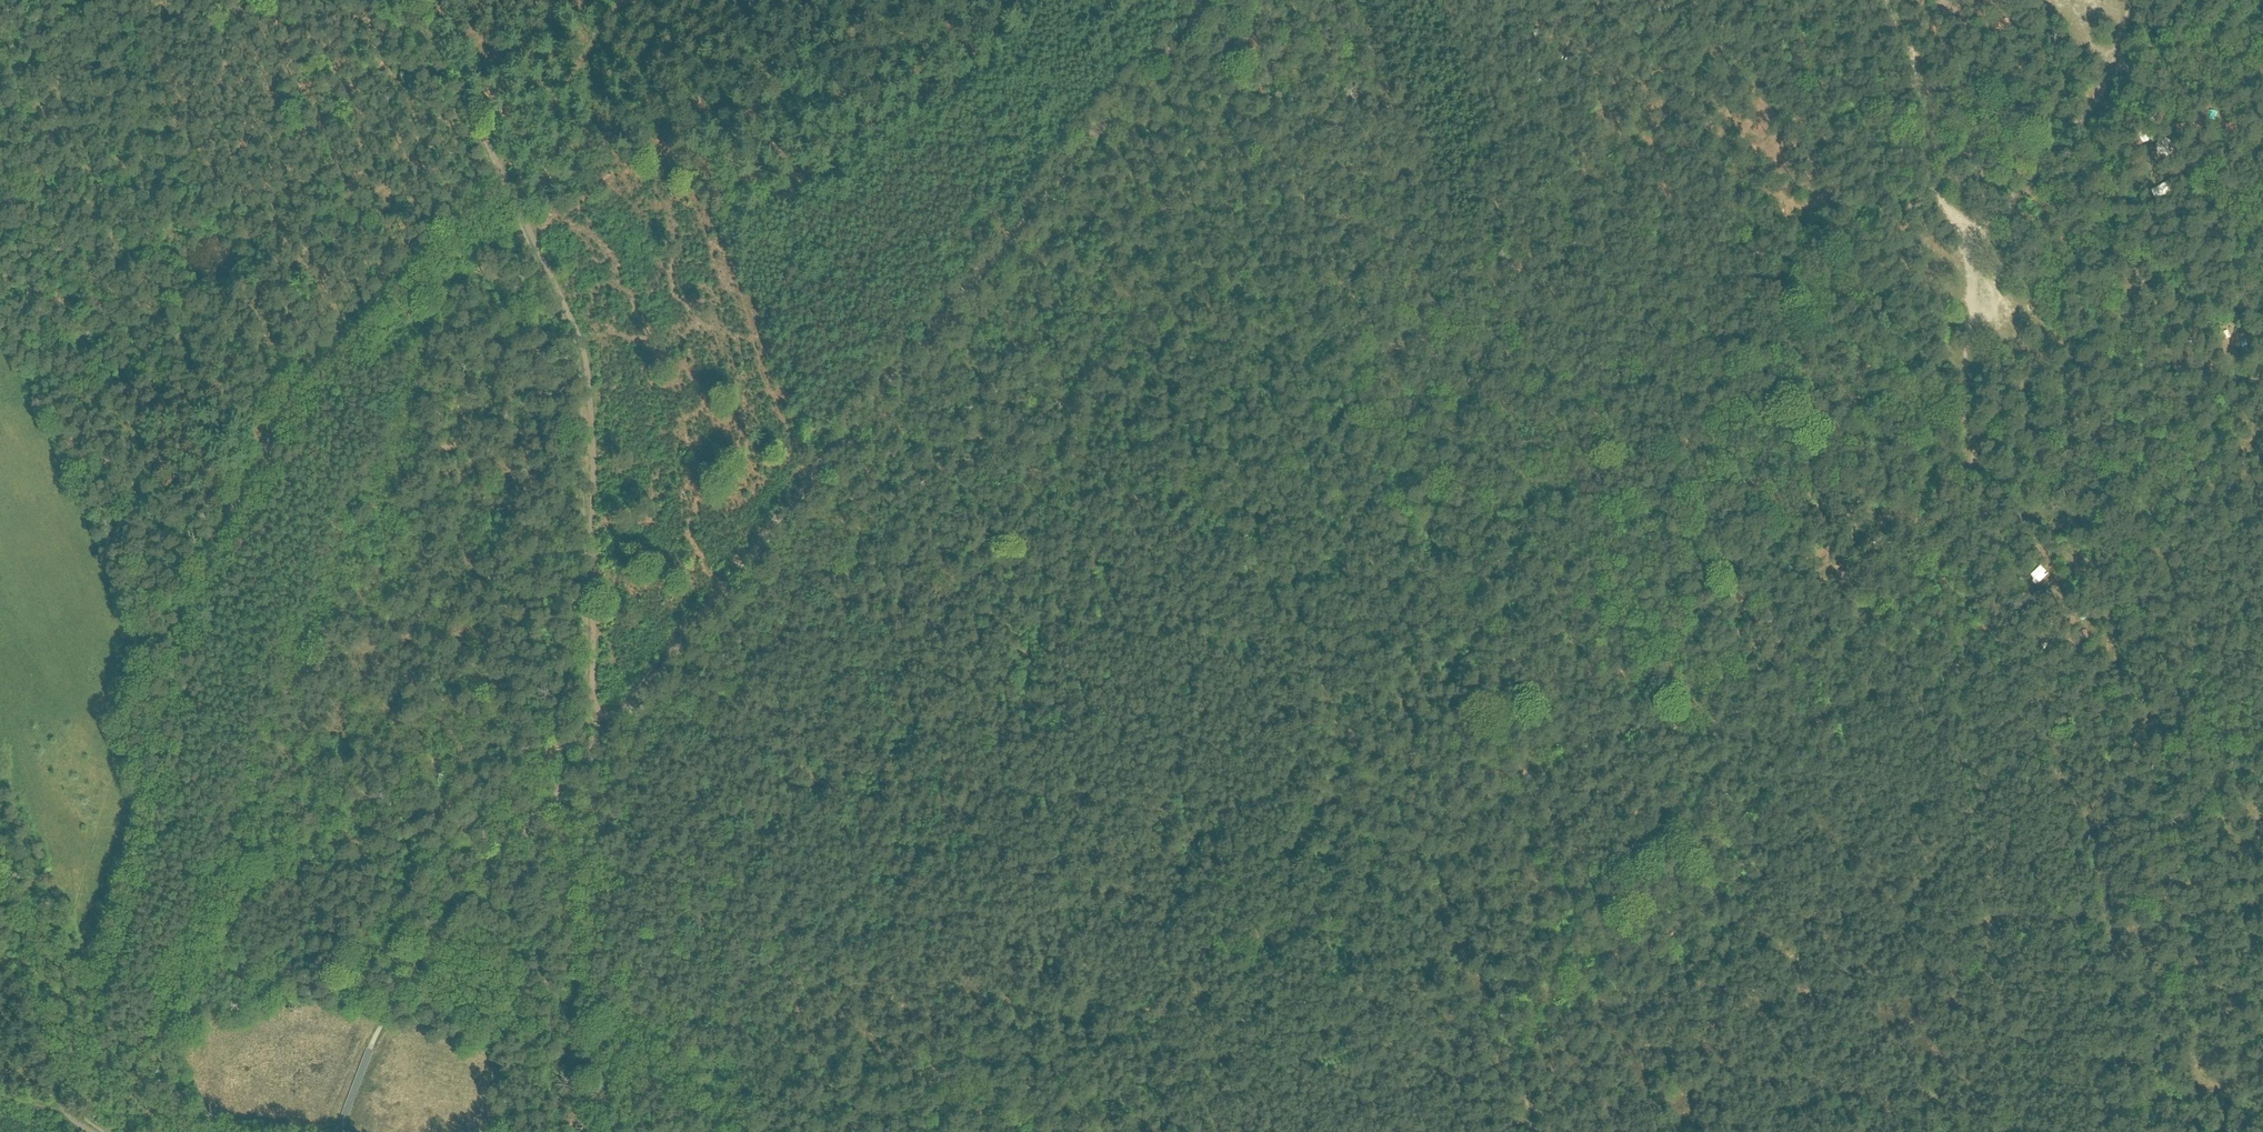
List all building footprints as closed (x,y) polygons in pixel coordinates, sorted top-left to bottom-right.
[(1966,74),(1951,76),(1953,89),(1967,86),(1966,74)]
